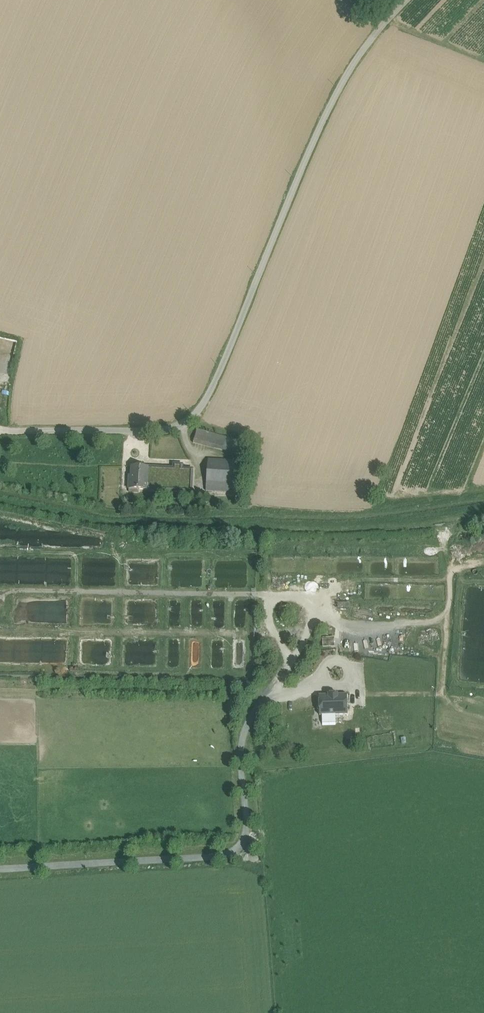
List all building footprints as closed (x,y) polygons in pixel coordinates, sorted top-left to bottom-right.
[(197,430),(193,444),(239,455),(242,440),(227,436),(227,437),(197,430)] [(229,461),(208,459),(206,491),(236,493),(238,461),(229,461)] [(147,468),(132,467),(131,480),(129,479),(129,489),(146,490),(147,468)] [(192,470),(150,468),(147,468),(146,490),(149,490),(190,492),(192,470)] [(334,638),(323,638),(323,648),(334,648),(334,638)] [(347,695),(319,696),(320,715),(348,714),(347,695)]
